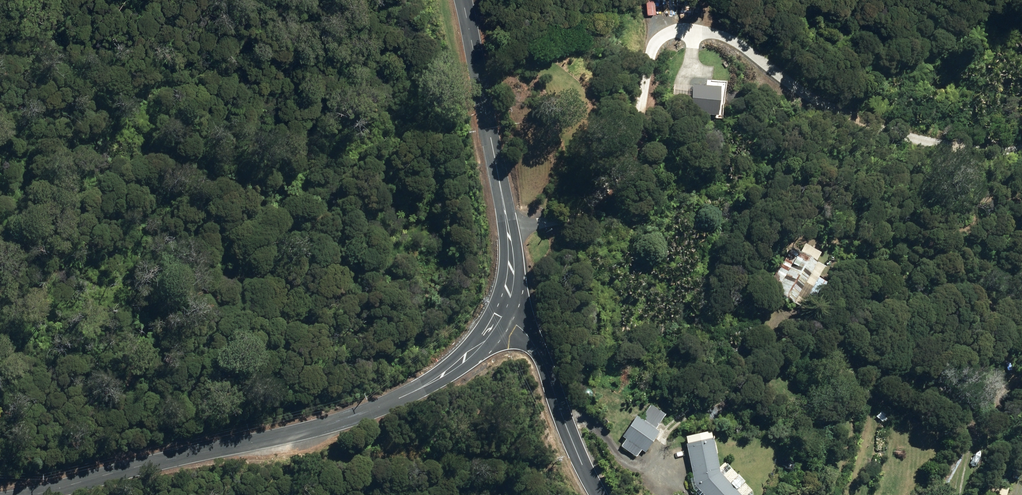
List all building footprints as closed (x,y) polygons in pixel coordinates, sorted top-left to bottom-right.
[(687,113),(714,115),(716,89),(689,87),(687,113)] [(803,246),(799,253),(815,262),(819,254),(803,246)] [(766,291),(799,308),(802,302),(812,308),(825,283),(816,278),(822,268),(801,257),(797,264),(790,260),(781,276),(775,273),(766,291)] [(614,444),(634,457),(639,449),(642,452),(656,430),(652,428),(661,413),(647,404),(639,416),(634,413),(614,444)] [(749,490),(721,462),(715,468),(710,438),(704,440),(703,431),(684,434),(686,443),(683,444),(690,478),(687,479),(689,488),(696,494),(749,494),(749,490)]
